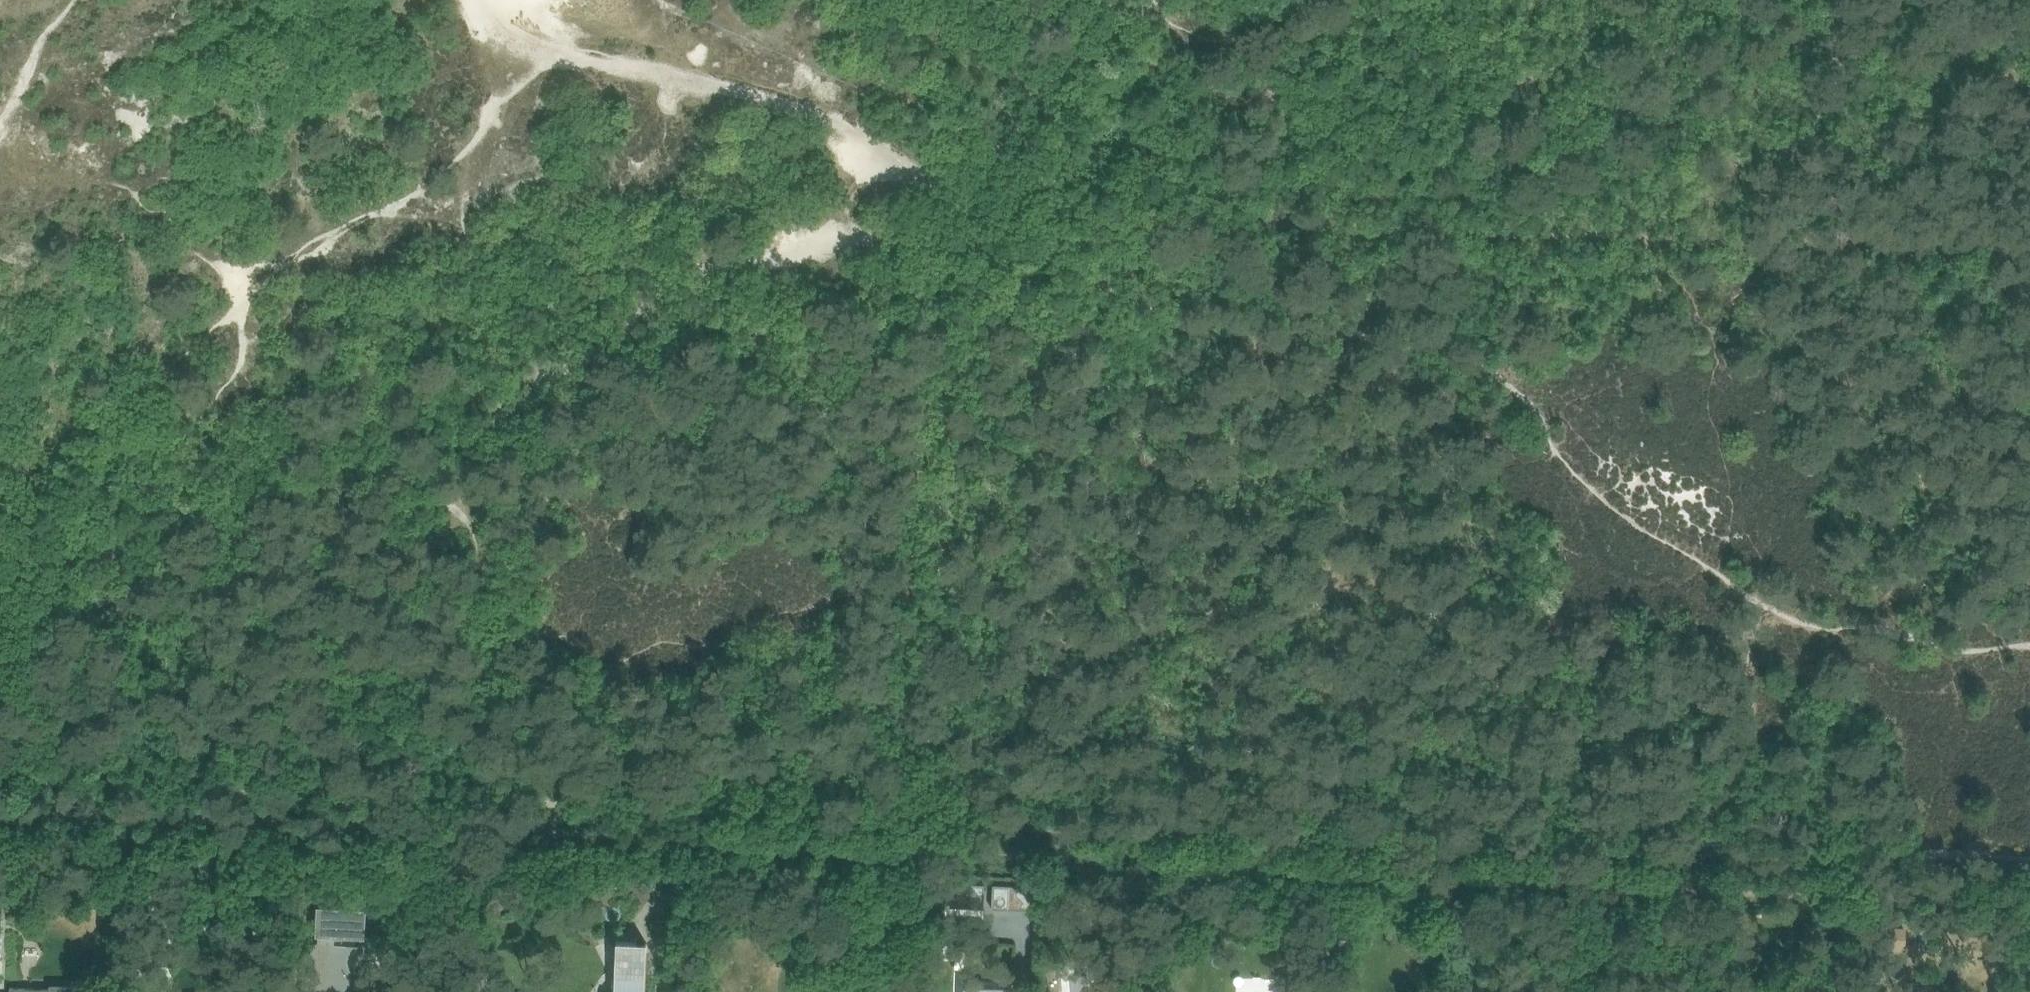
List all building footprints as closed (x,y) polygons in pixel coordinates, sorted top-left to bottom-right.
[(984,885),(950,883),(949,907),(983,909),(984,885)] [(1009,886),(992,885),(991,909),(1008,910),(1009,886)] [(304,944),(302,987),(361,990),(363,947),(355,947),(356,937),(364,937),(365,908),(316,906),(314,935),(318,935),(318,945),(304,944)] [(1906,928),(1881,927),(1880,949),(1904,951),(1906,928)] [(647,944),(616,943),(614,991),(645,991),(647,944)] [(1279,991),(1297,991),(1297,982),(1279,982),(1279,991)]
